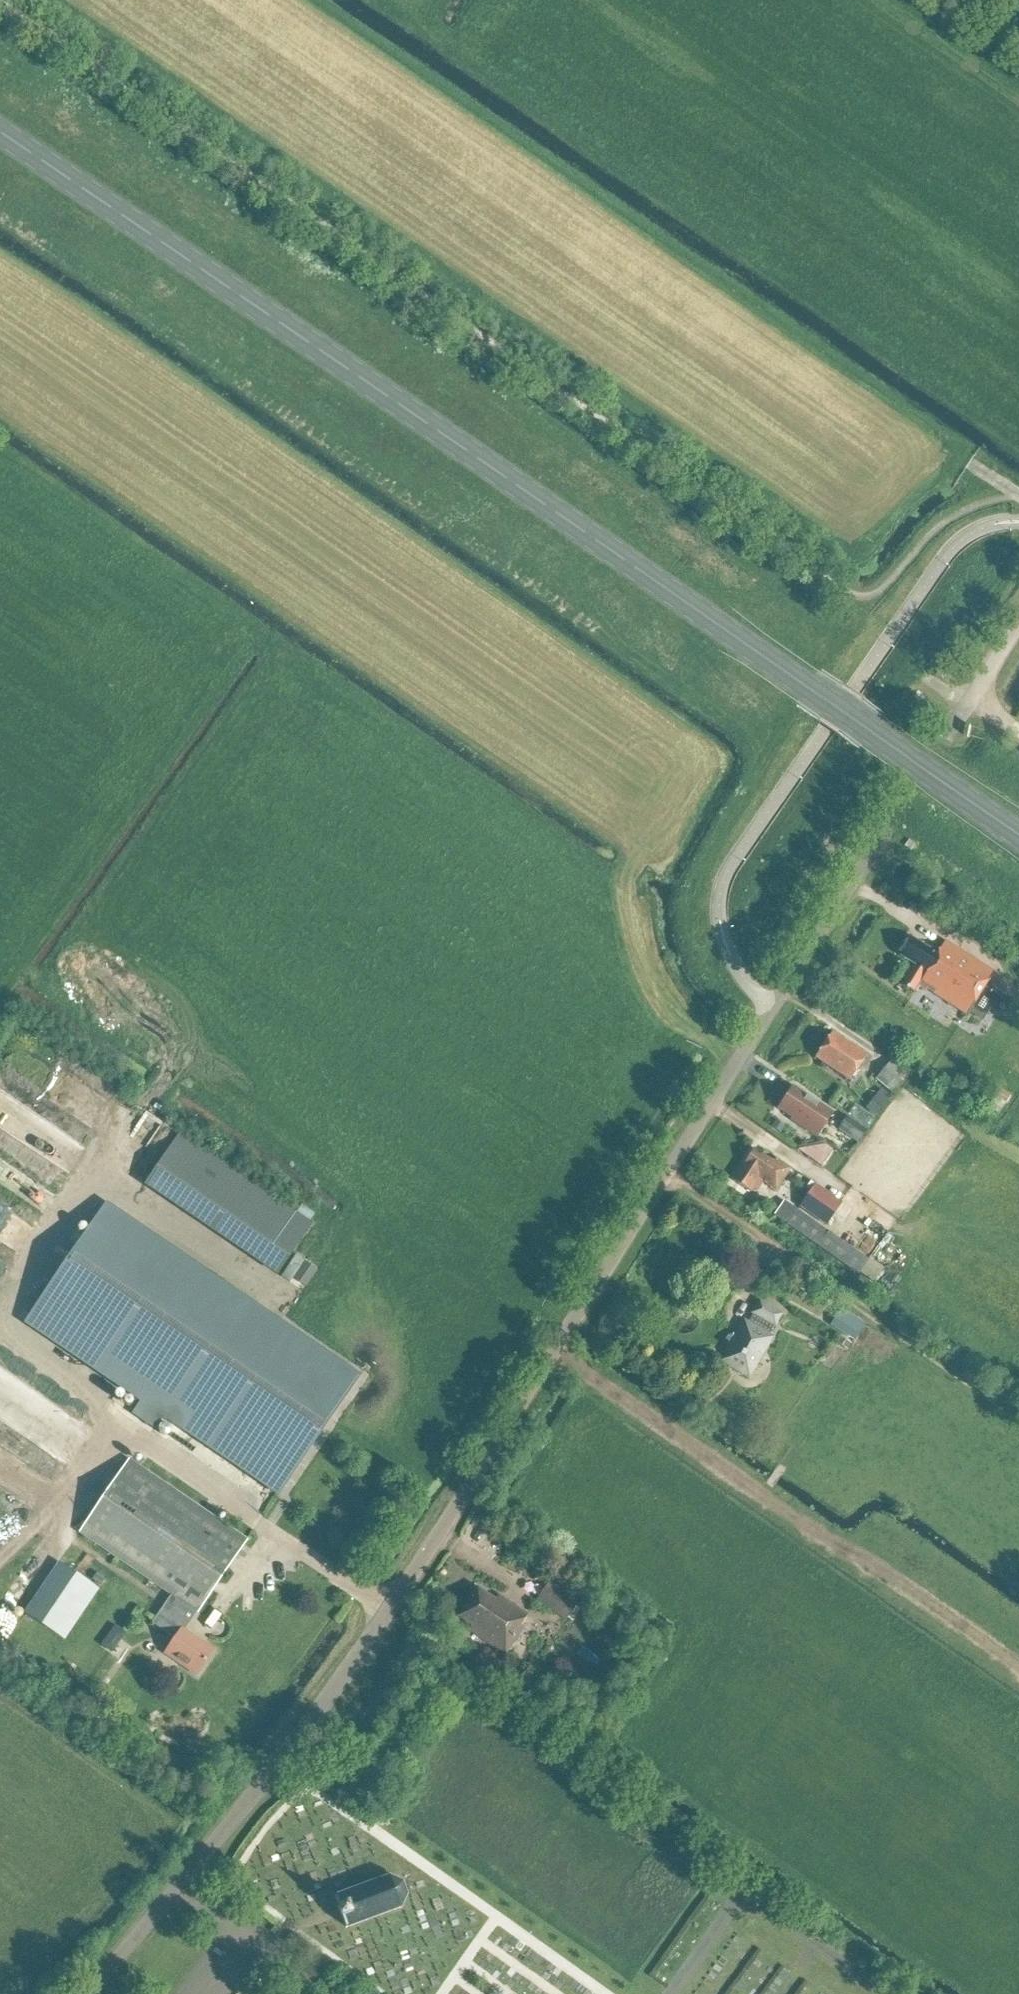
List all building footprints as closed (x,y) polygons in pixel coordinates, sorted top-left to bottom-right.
[(935,953),(910,938),(899,957),(912,965),(900,986),(913,993),(918,984),(967,1012),(978,994),(992,968),(943,941),(935,953)] [(849,1081),(866,1057),(831,1033),(814,1058),(849,1081)] [(891,1092),(906,1075),(889,1061),(876,1078),(891,1092)] [(815,1137),(831,1113),(792,1088),(778,1110),(792,1118),(790,1121),(815,1137)] [(876,1115),(890,1098),(881,1091),(868,1109),(876,1115)] [(857,1141),(865,1130),(848,1118),(840,1129),(857,1141)] [(775,1122),(770,1130),(778,1135),(783,1127),(775,1122)] [(177,1139),(144,1188),(277,1278),(310,1228),(177,1139)] [(772,1162),(753,1150),(744,1165),(733,1181),(750,1193),(752,1189),(756,1192),(760,1186),(756,1184),(758,1180),(775,1191),(790,1169),(774,1159),(772,1162)] [(825,1224),(840,1201),(814,1183),(798,1206),(825,1224)] [(871,1264),(827,1233),(783,1202),(773,1216),(862,1278),(871,1264)] [(357,1378),(105,1206),(26,1322),(140,1400),(131,1413),(153,1428),(162,1415),(278,1494),(357,1378)] [(306,1288),(317,1271),(303,1262),(292,1279),(306,1288)] [(774,1326),(781,1315),(759,1302),(753,1313),(753,1314),(747,1324),(744,1322),(735,1337),(733,1336),(733,1334),(732,1334),(731,1337),(727,1344),(725,1346),(727,1346),(729,1347),(721,1361),(749,1377),(771,1338),(768,1336),(774,1326)] [(197,1613),(246,1541),(129,1460),(79,1533),(171,1595),(152,1623),(175,1639),(165,1654),(196,1676),(213,1651),(183,1630),(196,1613),(197,1613)] [(565,1619),(576,1603),(547,1583),(536,1600),(565,1619)] [(495,1601),(477,1589),(457,1617),(472,1627),(468,1632),(505,1656),(524,1629),(520,1626),(527,1615),(498,1596),(495,1601)] [(118,1644),(125,1634),(114,1625),(107,1635),(118,1644)] [(346,1928),(400,1908),(406,1895),(401,1884),(389,1877),(334,1897),(346,1928)] [(570,1988),(569,1987),(561,1963),(528,1941),(520,1952),(508,1956),(509,1955),(466,1969),(449,1993),(572,1993),(570,1988)]
